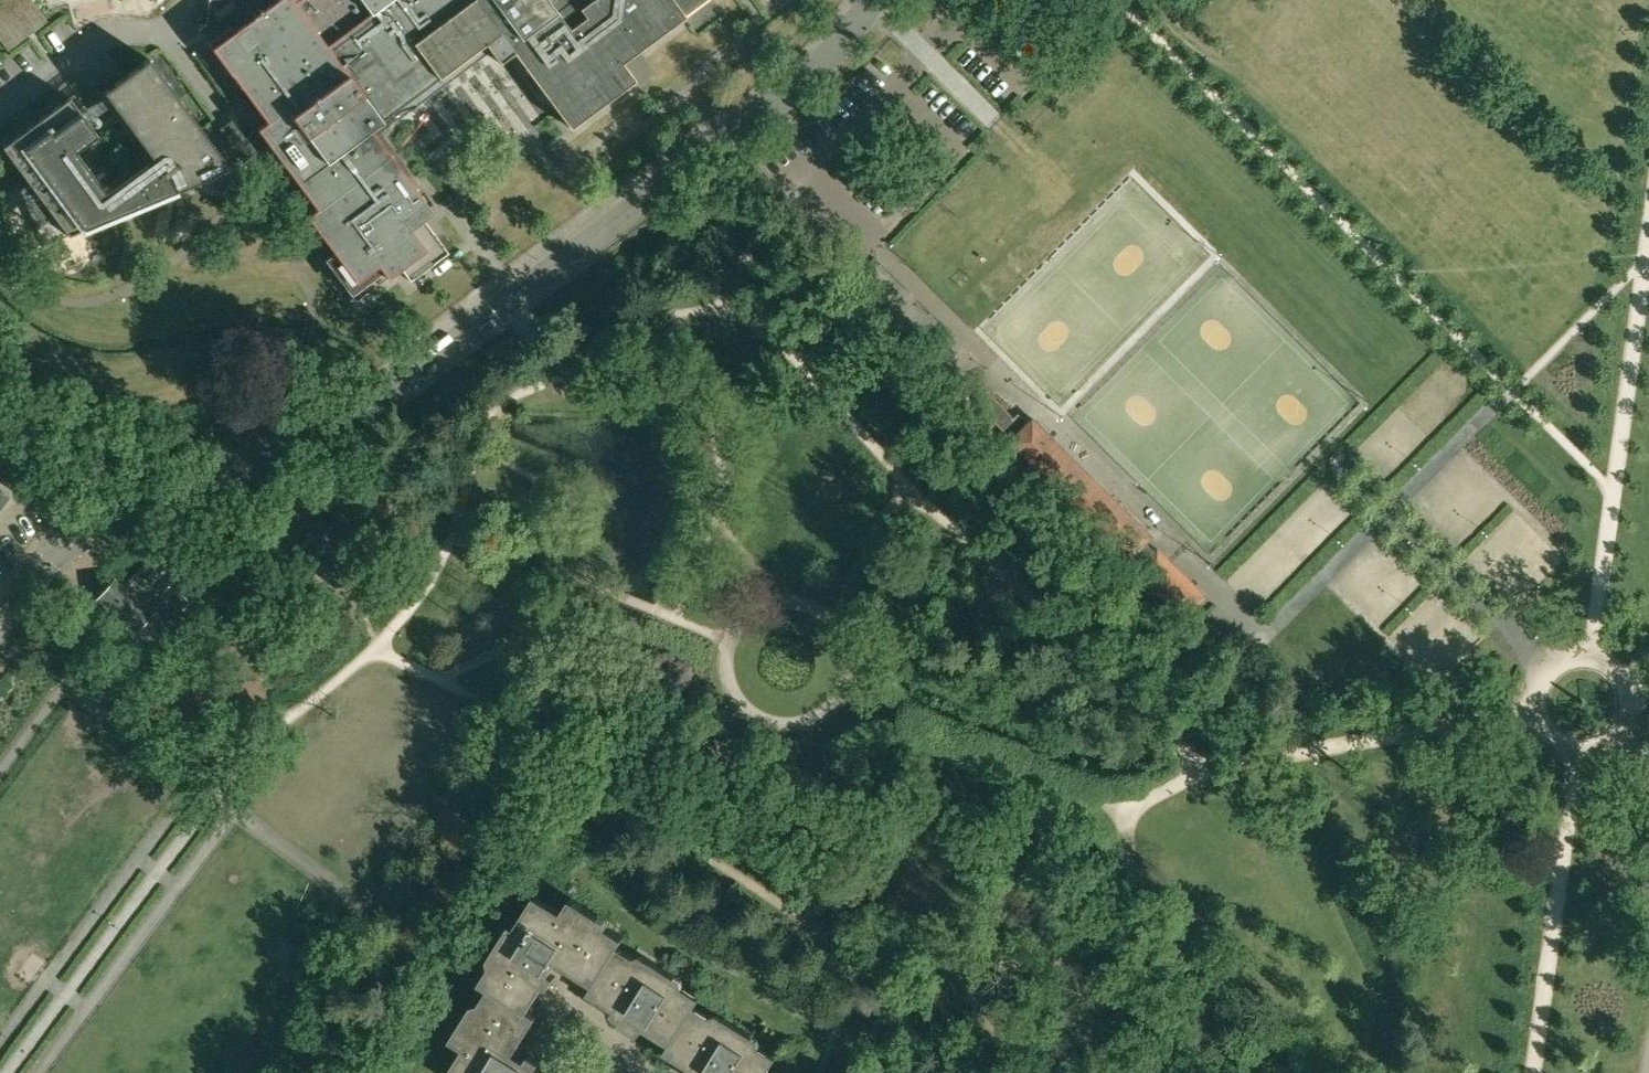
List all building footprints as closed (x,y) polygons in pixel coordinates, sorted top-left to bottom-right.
[(8,50),(27,37),(48,21),(32,0),(0,0),(0,39),(8,50)] [(215,6),(226,20),(217,27),(211,19),(198,28),(199,29),(207,40),(267,121),(257,128),(246,137),(232,119),(220,129),(228,140),(217,149),(149,58),(104,92),(152,157),(106,191),(76,151),(98,134),(69,97),(2,146),(29,182),(20,188),(44,245),(68,235),(153,200),(177,189),(177,190),(230,168),(227,164),(239,155),(244,161),(268,143),(280,158),(316,208),(307,215),(334,251),(324,259),(356,301),(401,268),(410,281),(448,253),(416,209),(425,202),(371,128),(391,113),(396,120),(491,51),(499,63),(514,52),(570,128),(635,80),(622,62),(706,0),(223,0),(215,6)] [(1144,530),(1051,437),(1034,420),(1030,425),(1016,411),(1011,415),(986,390),(975,401),(1030,456),(1020,466),(1094,541),(1104,531),(1139,565),(1133,570),(1177,614),(1203,589),(1159,545),(1154,549),(1139,534),(1144,530)] [(9,494),(0,488),(0,507),(9,494)] [(370,544),(370,537),(339,514),(305,558),(336,581),(342,581),(348,573),(348,566),(351,562),(358,560),(370,544)] [(147,564),(126,588),(116,579),(99,599),(134,631),(150,613),(151,612),(161,614),(184,635),(202,615),(207,619),(210,622),(212,619),(204,613),(215,601),(207,594),(187,576),(172,561),(161,573),(145,559),(144,561),(147,564)] [(506,935),(494,954),(490,959),(492,966),(482,983),(491,988),(481,1005),(473,1005),(469,1011),(451,1041),(469,1052),(463,1061),(459,1058),(449,1072),(548,1072),(540,1068),(543,1063),(532,1056),(528,1062),(516,1054),(540,1017),(531,1011),(547,985),(550,986),(555,977),(550,974),(557,962),(593,984),(587,993),(614,1010),(611,1015),(641,1033),(644,1028),(669,1044),(663,1053),(691,1070),(689,1072),(768,1072),(777,1058),(760,1047),(758,1040),(752,1036),(723,1018),(717,1015),(710,1017),(694,1007),(700,997),(683,987),(682,980),(677,976),(648,958),(642,955),(634,957),(619,948),(625,938),(598,922),(601,918),(582,906),(579,912),(568,904),(559,917),(550,911),(553,906),(537,896),(517,928),(512,925),(506,935)]
